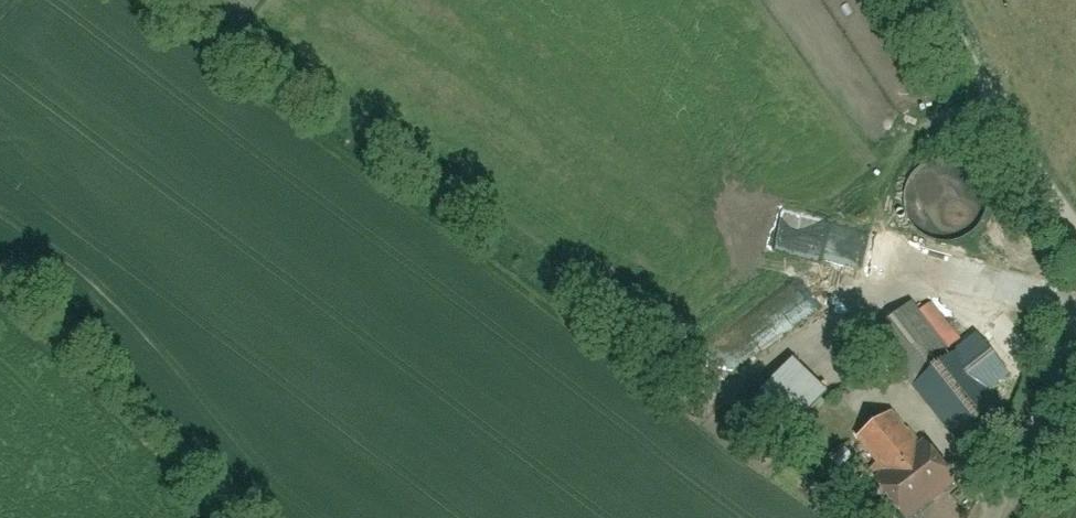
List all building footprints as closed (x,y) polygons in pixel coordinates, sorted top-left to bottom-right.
[(905,188),(902,200),(903,214),(908,226),(916,236),(928,242),(942,246),(956,244),(969,237),(979,227),(985,214),(986,199),(982,185),(974,173),(962,165),(948,161),(933,162),(921,168),(911,176),(905,188)] [(906,306),(880,328),(912,365),(897,377),(956,445),(997,409),(973,381),(994,363),(973,339),(952,357),(943,346),(956,335),(933,308),(918,320),(906,306)] [(744,411),(778,444),(832,388),(797,355),(744,411)] [(900,517),(916,517),(951,481),(934,464),(935,463),(882,412),(847,450),(887,487),(878,497),(900,517)]
